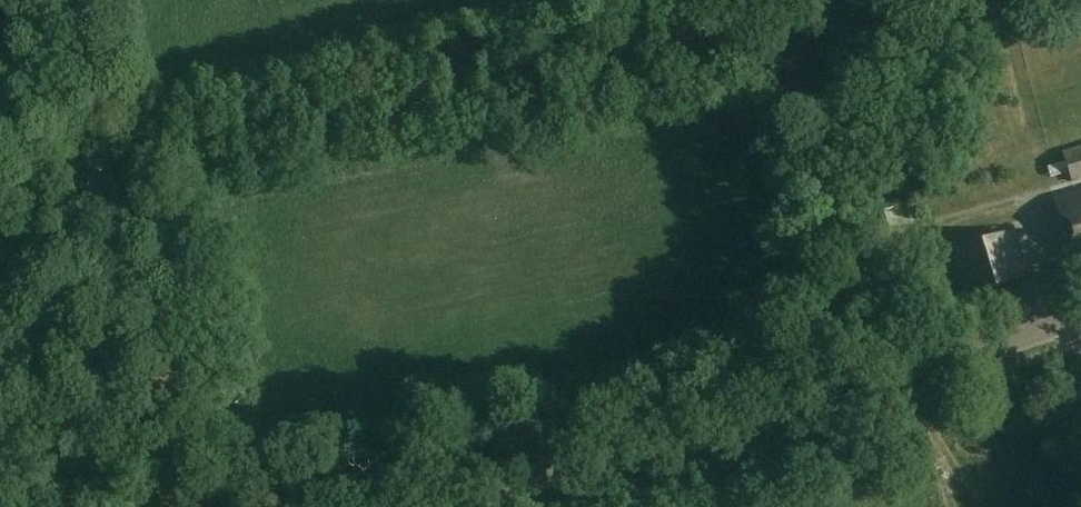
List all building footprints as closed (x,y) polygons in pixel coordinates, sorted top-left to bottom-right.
[(1064,151),(1073,181),(1080,179),(1080,146),(1064,151)] [(1055,199),(1074,260),(1080,258),(1080,191),(1055,199)] [(1014,249),(1009,232),(953,249),(967,293),(1008,280),(999,254),(1014,249)] [(826,419),(845,414),(841,401),(823,406),(826,419)]
